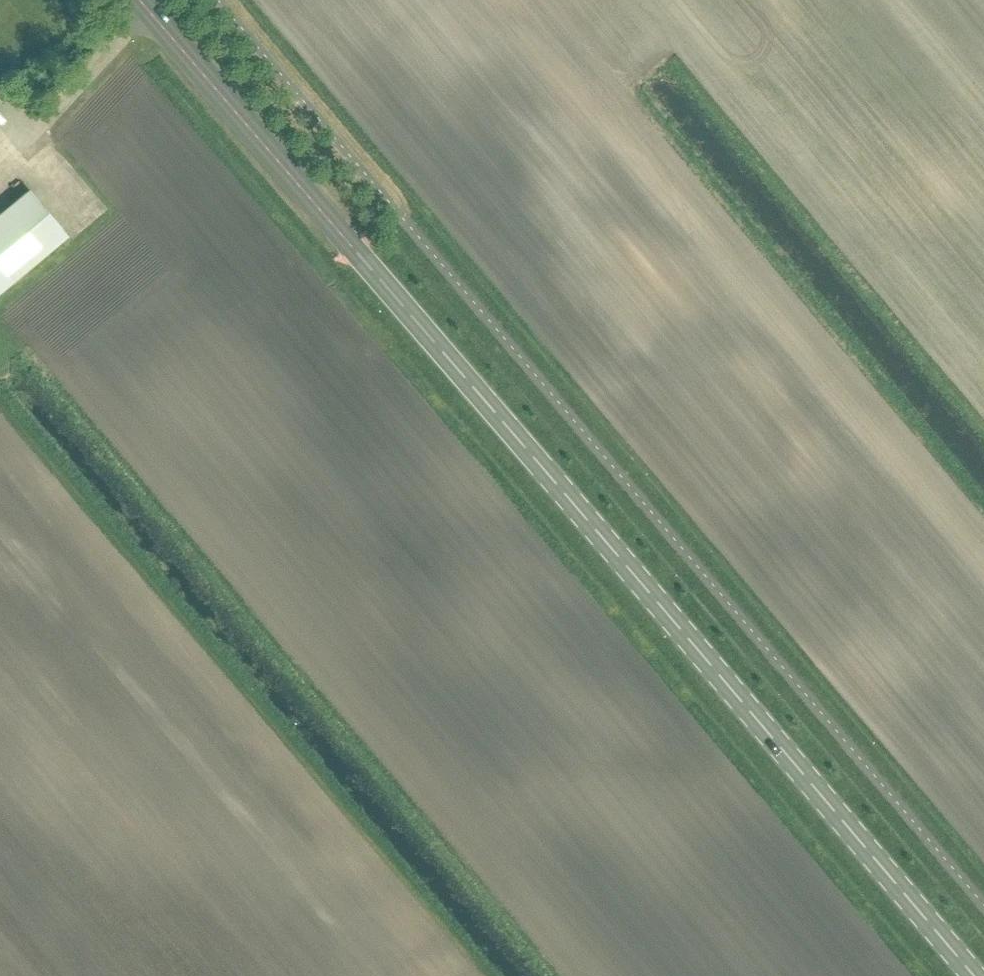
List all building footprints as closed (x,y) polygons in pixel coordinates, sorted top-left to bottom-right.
[(0,216),(0,296),(69,237),(30,191),(0,216)]
